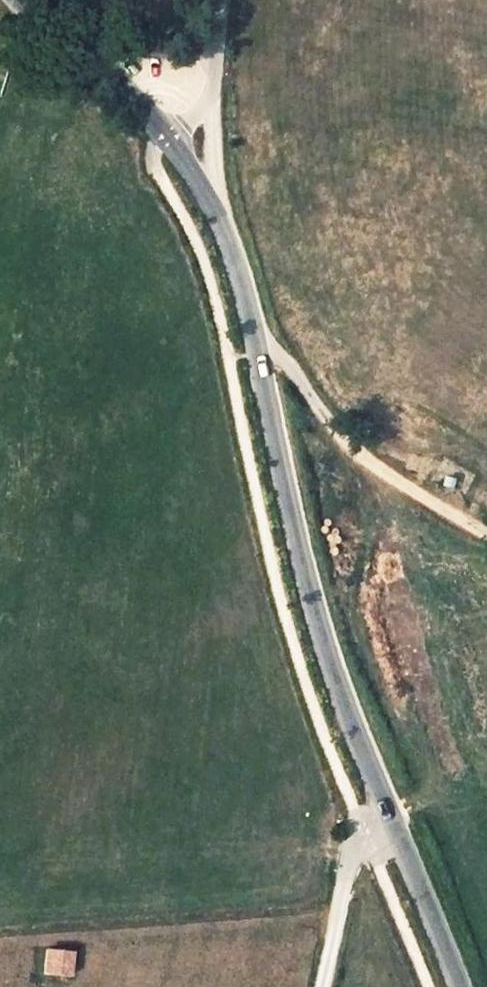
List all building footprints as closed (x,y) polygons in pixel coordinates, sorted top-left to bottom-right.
[(72,957),(49,949),(40,972),(63,981),(72,957)]
